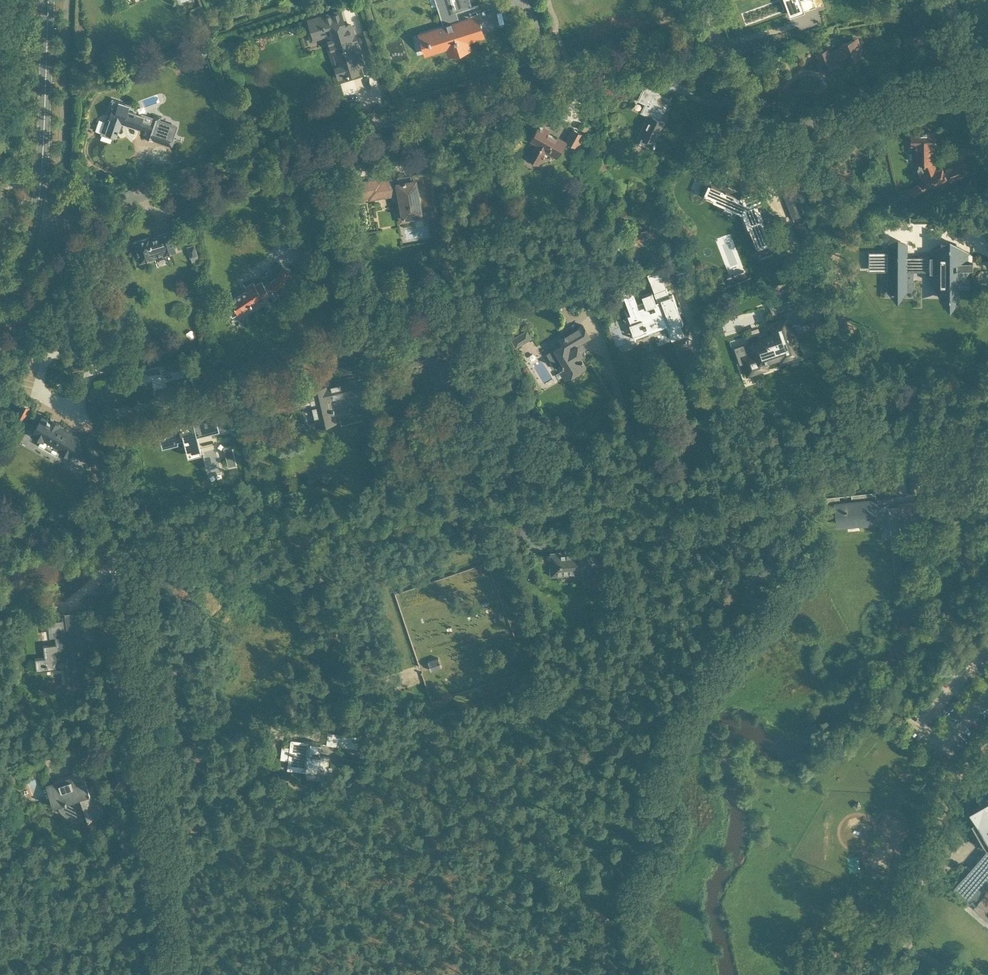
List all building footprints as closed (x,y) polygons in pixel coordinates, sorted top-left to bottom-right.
[(427,32),(429,39),(428,40),(429,44),(430,43),(433,51),(447,46),(450,54),(469,48),(466,40),(475,38),(469,18),(459,21),(458,22),(455,12),(456,12),(471,7),(471,6),(469,0),(437,0),(445,26),(443,26),(427,32)] [(793,14),(804,10),(800,0),(787,0),(793,14)] [(245,4),(233,8),(236,17),(248,13),(245,4)] [(196,10),(200,21),(207,18),(202,8),(196,10)] [(361,65),(352,35),(355,34),(352,24),(346,26),(340,8),(340,10),(307,20),(313,39),(327,34),(329,42),(337,39),(340,50),(337,51),(341,65),(335,67),(339,78),(358,72),(357,66),(361,65)] [(828,49),(826,49),(817,53),(823,70),(834,66),(832,63),(846,58),(847,61),(861,56),(855,40),(841,45),(842,48),(829,53),(828,49)] [(229,42),(231,51),(240,50),(238,41),(229,42)] [(192,49),(189,55),(202,62),(204,56),(206,52),(203,44),(201,43),(191,46),(192,49)] [(665,122),(659,119),(663,112),(664,113),(672,96),(671,96),(670,98),(644,86),(637,100),(646,104),(642,112),(649,115),(637,141),(652,148),(654,145),(655,143),(665,122)] [(143,116),(127,111),(128,108),(122,106),(120,110),(113,107),(110,117),(111,117),(106,132),(116,135),(117,131),(121,121),(139,127),(143,116)] [(531,139),(537,142),(538,142),(529,158),(538,164),(545,152),(549,155),(551,151),(558,155),(565,143),(548,133),(549,130),(544,127),(550,118),(542,113),(537,123),(539,125),(531,139)] [(145,121),(142,128),(148,130),(146,137),(145,137),(145,138),(153,140),(152,139),(152,138),(167,143),(169,137),(170,132),(174,133),(177,125),(159,119),(159,117),(153,115),(152,116),(150,123),(145,121)] [(566,141),(576,147),(583,135),(573,129),(566,141)] [(935,132),(910,133),(911,145),(916,145),(917,163),(914,166),(914,170),(917,175),(918,176),(921,182),(924,187),(946,179),(945,176),(947,175),(946,172),(944,173),(942,167),(936,169),(933,162),(933,143),(935,143),(935,132)] [(367,181),(353,183),(356,198),(369,196),(370,199),(399,194),(401,208),(406,207),(408,218),(421,215),(417,189),(415,180),(410,180),(410,176),(382,181),(381,179),(367,181)] [(700,192),(700,193),(722,203),(736,209),(743,212),(755,243),(759,254),(760,253),(760,252),(770,248),(771,250),(772,250),(767,238),(762,223),(764,222),(757,203),(762,201),(762,200),(761,201),(756,190),(761,188),(761,187),(738,195),(736,194),(735,194),(737,190),(738,189),(728,185),(725,190),(724,189),(719,187),(705,181),(705,182),(706,182),(701,193),(700,192)] [(792,190),(783,193),(792,217),(799,214),(793,198),(795,197),(792,190)] [(340,203),(343,217),(351,216),(348,202),(340,203)] [(426,210),(431,238),(442,237),(436,208),(426,210)] [(394,209),(378,209),(379,226),(395,226),(394,209)] [(628,236),(629,244),(633,243),(634,248),(645,246),(643,239),(662,235),(661,229),(654,230),(654,228),(641,230),(642,233),(628,236)] [(134,242),(137,251),(138,255),(143,254),(145,260),(155,258),(154,256),(164,253),(164,255),(176,251),(170,231),(158,235),(159,238),(150,240),(149,237),(134,242)] [(195,244),(187,246),(190,257),(198,255),(195,244)] [(872,254),(872,267),(881,267),(881,271),(887,271),(887,284),(906,284),(906,271),(921,271),(930,271),(930,275),(931,288),(941,287),(941,301),(957,300),(957,286),(972,270),(956,270),(955,246),(939,247),(939,251),(929,251),(930,256),(921,256),(906,256),(906,253),(906,244),(888,244),(888,251),(888,253),(888,254),(881,254),(872,254)] [(831,263),(837,265),(841,254),(836,252),(831,263)] [(275,288),(279,296),(292,288),(295,282),(286,278),(290,269),(283,265),(276,278),(271,282),(275,288)] [(649,279),(661,275),(659,269),(647,273),(649,279)] [(322,283),(327,296),(340,291),(335,278),(322,283)] [(251,306),(260,300),(264,297),(263,297),(269,293),(262,281),(255,285),(253,282),(245,288),(247,290),(230,301),(238,313),(250,305),(251,305),(251,306)] [(629,282),(617,286),(622,300),(625,299),(631,314),(628,315),(631,323),(629,324),(633,335),(646,330),(644,322),(663,315),(671,339),(683,335),(679,323),(683,322),(672,294),(669,295),(666,287),(654,292),(657,301),(656,302),(652,291),(642,295),(644,302),(646,306),(639,309),(637,304),(633,293),(629,282)] [(743,361),(739,362),(739,363),(741,362),(743,361),(746,372),(758,368),(755,358),(763,356),(765,360),(766,360),(767,360),(765,355),(778,350),(780,356),(781,358),(783,357),(783,355),(794,352),(792,346),(795,345),(794,343),(796,342),(796,341),(793,342),(788,329),(792,328),(791,326),(789,327),(784,312),(793,309),(790,300),(771,306),(768,307),(769,308),(771,307),(775,321),(770,323),(772,331),(771,332),(757,337),(758,340),(751,342),(749,342),(752,350),(744,353),(745,355),(741,356),(743,361)] [(559,367),(566,378),(585,366),(583,362),(583,361),(582,359),(581,360),(579,356),(582,354),(577,344),(590,337),(582,325),(563,336),(566,341),(555,348),(558,354),(550,359),(556,369),(558,367),(559,368),(559,367)] [(532,337),(527,328),(510,338),(516,347),(532,337)] [(171,361),(135,371),(137,380),(143,378),(143,379),(144,380),(145,380),(146,380),(147,380),(148,379),(148,378),(148,377),(147,377),(147,375),(151,374),(155,384),(158,386),(161,386),(163,385),(164,384),(163,380),(176,377),(171,361)] [(356,363),(359,375),(367,374),(364,361),(356,363)] [(306,394),(296,396),(298,405),(311,402),(315,420),(316,419),(318,426),(335,422),(333,411),(334,411),(334,408),(332,408),(329,397),(334,396),(335,398),(352,393),(349,380),(308,390),(308,393),(306,394)] [(30,407),(23,403),(17,415),(23,419),(30,407)] [(179,422),(158,428),(162,446),(179,442),(179,441),(184,439),(188,456),(201,453),(197,436),(219,431),(215,416),(215,413),(192,419),(190,412),(178,416),(179,422)] [(42,417),(33,433),(43,439),(44,437),(62,447),(60,449),(69,454),(74,445),(86,452),(91,463),(102,458),(92,434),(80,438),(58,426),(59,423),(51,418),(49,421),(42,417)] [(234,457),(226,459),(228,466),(236,464),(234,457)] [(835,508),(835,509),(836,518),(837,518),(838,523),(855,522),(862,521),(863,521),(873,520),(873,521),(878,520),(877,508),(889,507),(889,510),(892,536),(892,541),(902,540),(900,526),(914,524),(914,523),(911,501),(911,500),(885,503),(885,498),(884,497),(876,498),(875,491),(851,494),(852,500),(840,502),(839,496),(840,496),(839,495),(826,496),(827,503),(827,504),(836,503),(836,508),(835,508)] [(551,556),(551,558),(552,567),(559,566),(560,573),(583,571),(584,582),(598,581),(595,553),(582,555),(582,557),(569,558),(568,551),(551,552),(552,556),(551,556)] [(35,658),(36,668),(36,670),(64,667),(65,677),(63,677),(64,681),(66,681),(66,687),(87,685),(84,657),(86,656),(80,657),(78,647),(82,647),(79,621),(81,621),(81,614),(66,616),(68,636),(65,637),(65,632),(56,633),(57,643),(43,645),(45,657),(35,658)] [(520,623),(522,631),(534,627),(532,619),(520,623)] [(438,659),(428,663),(431,669),(432,672),(442,668),(440,665),(438,659)] [(359,748),(361,736),(328,730),(326,743),(359,748)] [(282,746),(280,759),(281,759),(289,760),(288,769),(307,771),(306,777),(316,779),(326,780),(329,756),(319,755),(319,754),(320,753),(321,743),(300,740),(299,748),(282,746)] [(83,773),(46,786),(53,805),(58,803),(60,808),(64,812),(68,815),(72,816),(77,817),(82,817),(87,815),(88,819),(103,814),(95,790),(90,792),(83,773)] [(978,800),(977,801),(980,804),(974,807),(979,817),(973,820),(987,847),(987,805),(985,807),(978,800)] [(865,903),(858,914),(868,920),(874,908),(865,903)] [(987,928),(987,927),(987,919),(982,913),(977,917),(987,928)]
